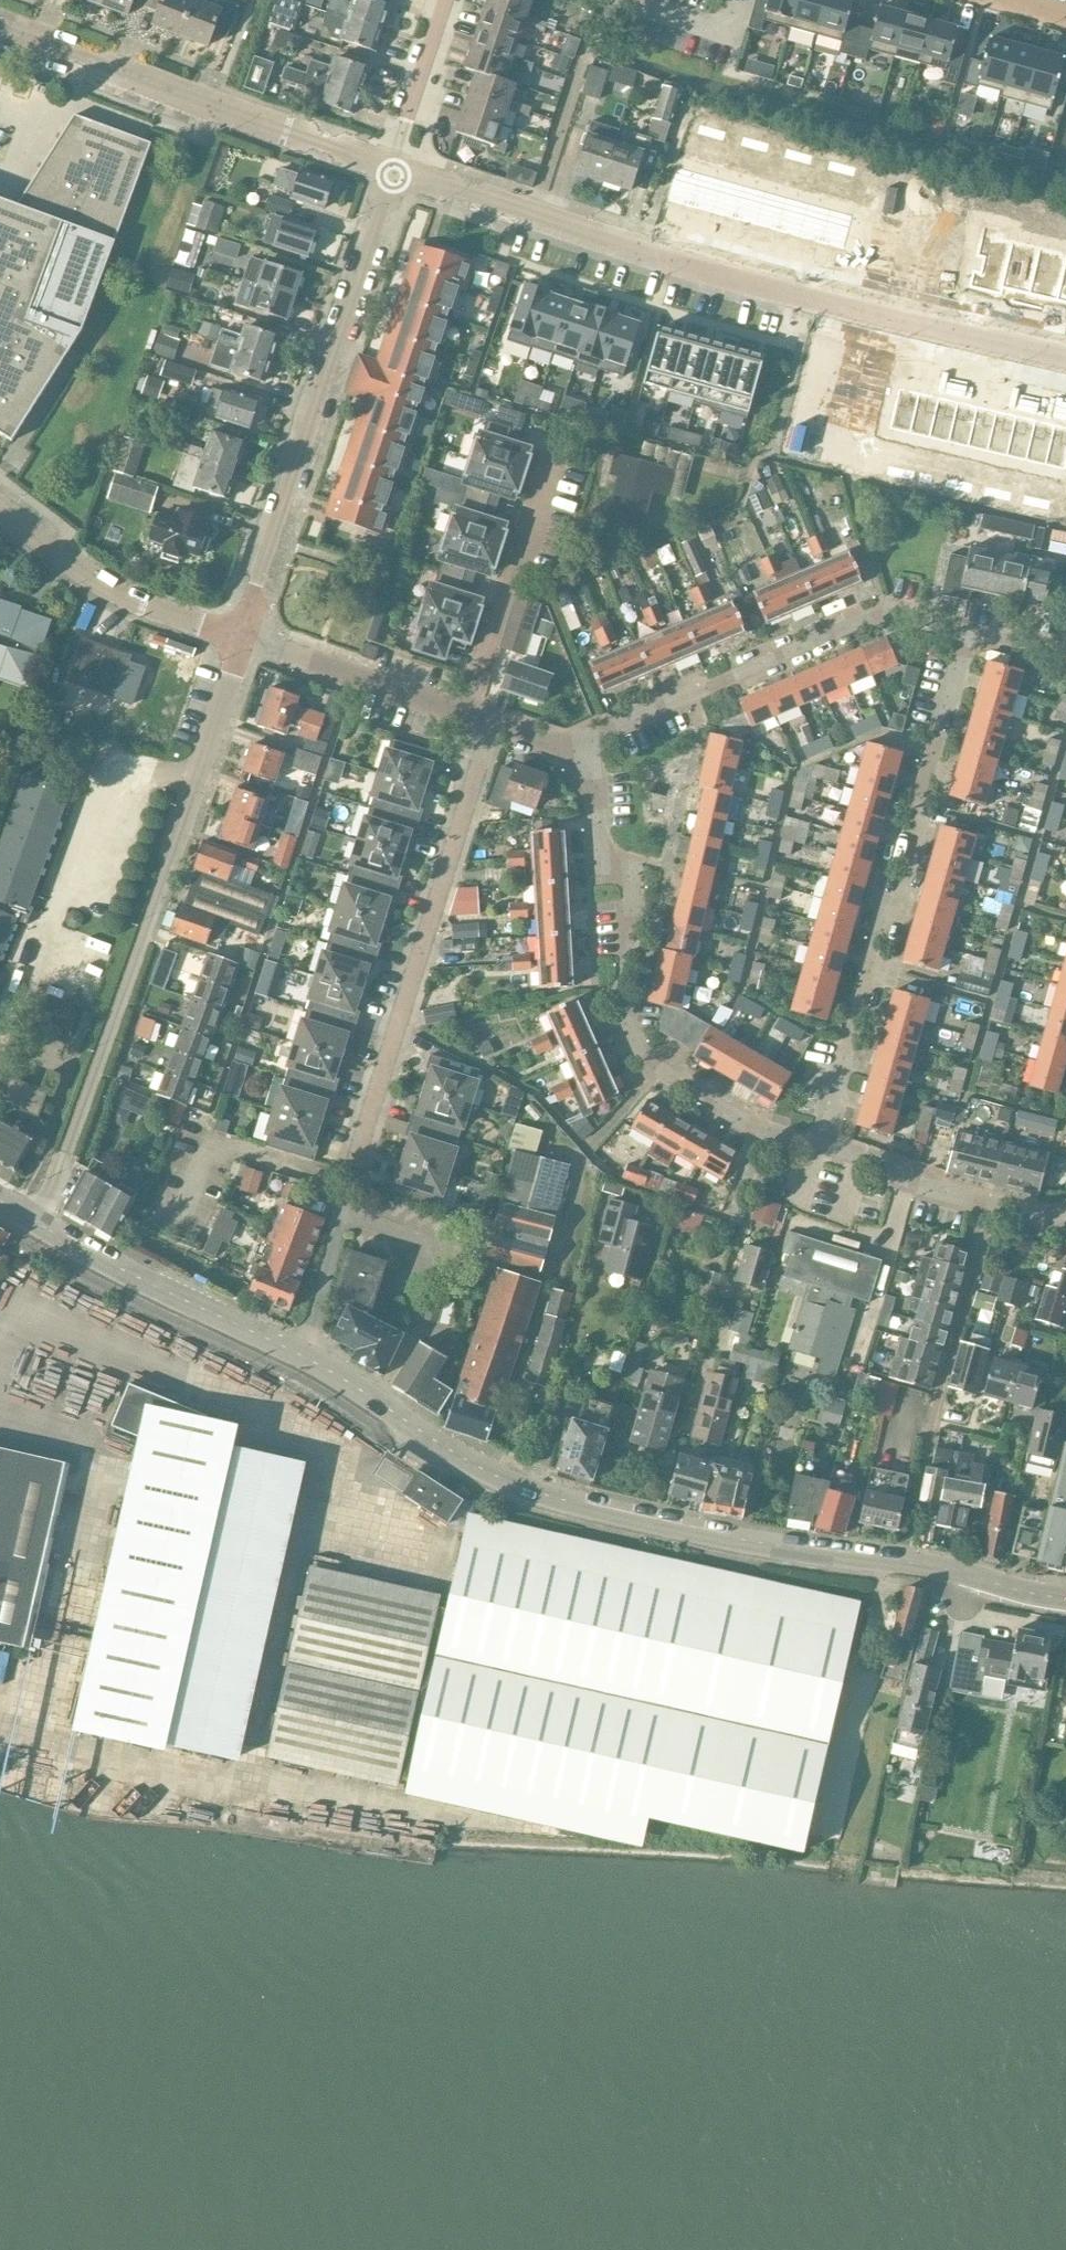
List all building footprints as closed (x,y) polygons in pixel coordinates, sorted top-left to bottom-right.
[(99,6),(126,16),(132,3),(144,8),(147,0),(101,0),(99,6)] [(144,8),(157,13),(152,26),(179,37),(193,1),(192,0),(147,0),(144,8)] [(267,22),(293,31),(302,3),(294,0),(274,0),(267,22)] [(302,3),(321,9),(324,0),(294,0),(302,3)] [(327,9),(380,26),(388,3),(383,2),(384,0),(354,0),(352,4),(341,0),(330,0),(327,9)] [(487,6),(527,19),(525,23),(536,27),(539,17),(529,13),(531,6),(537,0),(489,0),(487,6)] [(749,28),(760,31),(763,21),(789,28),(797,0),(768,0),(768,2),(762,0),(755,0),(747,28),(749,28)] [(789,28),(815,35),(824,0),(797,0),(789,28)] [(815,35),(841,43),(838,53),(851,57),(860,27),(847,23),(853,0),(824,0),(815,35)] [(193,1),(179,37),(207,48),(213,34),(225,39),(237,8),(223,2),(219,11),(193,1)] [(487,6),(481,26),(520,39),(525,23),(527,19),(487,6)] [(860,27),(851,57),(865,60),(868,49),(894,57),(906,14),(881,7),(879,6),(873,30),(860,27)] [(342,42),(343,40),(372,50),(380,26),(327,9),(323,22),(330,38),(342,42)] [(906,14),(894,57),(919,64),(931,21),(906,14)] [(539,17),(536,27),(546,30),(549,20),(539,17)] [(931,21),(919,64),(945,71),(942,82),(955,85),(964,56),(951,52),(958,28),(956,27),(956,28),(931,21)] [(481,26),(474,46),(514,59),(512,64),(522,67),(526,58),(515,54),(520,39),(481,26)] [(302,38),(277,30),(272,46),(296,54),(302,38)] [(969,59),(962,83),(975,87),(976,84),(1001,91),(1014,44),(989,37),(982,62),(969,59)] [(1001,91),(999,96),(1025,104),(1039,51),(1014,44),(1001,91)] [(474,46),(467,67),(476,70),(477,68),(507,78),(512,64),(514,59),(474,46)] [(1039,51),(1025,104),(1050,110),(1064,58),(1039,51)] [(307,72),(359,88),(367,66),(335,56),(332,67),(311,60),(307,72)] [(255,57),(244,88),(263,95),(274,64),(255,57)] [(526,58),(522,67),(532,70),(535,61),(526,58)] [(749,74),(772,80),(775,69),(752,62),(749,74)] [(352,112),(359,88),(307,72),(307,73),(286,66),(282,77),(324,91),(320,102),(352,112)] [(598,101),(608,72),(592,67),(582,95),(598,101)] [(476,70),(470,89),(480,93),(513,103),(511,109),(519,112),(523,103),(515,100),(520,83),(507,78),(477,68),(476,70)] [(788,85),(802,89),(804,81),(791,77),(788,85)] [(470,89),(463,110),(506,125),(511,109),(513,103),(480,93),(470,89)] [(276,100),(287,105),(291,94),(280,90),(276,100)] [(670,122),(678,95),(663,90),(654,116),(670,122)] [(523,103),(519,112),(528,115),(531,106),(523,103)] [(463,110),(456,131),(494,144),(493,148),(507,153),(510,145),(500,142),(506,125),(463,110)] [(150,145),(85,121),(74,117),(16,206),(0,199),(0,435),(11,442),(82,333),(115,243),(150,145)] [(903,121),(890,118),(888,128),(901,131),(903,121)] [(588,134),(575,173),(602,182),(615,143),(619,131),(592,122),(588,134)] [(699,128),(697,136),(709,140),(712,131),(699,128)] [(712,131),(709,140),(722,143),(724,135),(712,131)] [(615,143),(602,182),(629,191),(641,154),(642,154),(648,138),(634,134),(629,148),(615,143)] [(742,141),(740,149),(753,153),(755,144),(742,141)] [(755,144),(753,153),(766,156),(768,148),(755,144)] [(996,144),(993,153),(1009,158),(1011,149),(996,144)] [(1011,149),(1009,158),(1024,163),(1026,153),(1011,149)] [(785,152),(783,161),(795,165),(798,156),(785,152)] [(798,156),(795,165),(808,168),(810,160),(798,156)] [(830,166),(828,175),(840,178),(843,170),(830,166)] [(677,167),(667,202),(689,208),(699,174),(677,167)] [(324,209),(332,183),(301,173),(300,176),(280,170),(274,186),(294,192),(292,198),(324,209)] [(843,170),(840,178),(854,182),(856,173),(843,170)] [(699,174),(689,208),(711,214),(721,180),(699,174)] [(721,180),(711,214),(733,221),(743,187),(721,180)] [(743,187),(733,221),(755,227),(765,193),(743,187)] [(765,193),(755,227),(777,233),(787,199),(765,193)] [(269,194),(264,209),(264,210),(289,218),(294,202),(269,194)] [(787,199),(777,233),(799,240),(809,206),(787,199)] [(204,201),(195,227),(217,234),(221,221),(210,217),(214,204),(204,201)] [(809,206),(799,240),(821,246),(831,212),(809,206)] [(831,212),(821,246),(843,252),(853,218),(831,212)] [(272,215),(263,242),(264,243),(274,246),(307,258),(307,257),(317,230),(284,219),(274,215),(272,215)] [(185,229),(174,263),(194,269),(205,235),(185,229)] [(970,293),(1003,300),(1005,292),(1065,305),(1065,257),(1007,243),(1009,235),(984,229),(970,293)] [(331,506),(328,512),(383,530),(390,508),(384,506),(415,411),(425,379),(455,288),(462,290),(469,268),(471,264),(422,247),(418,259),(414,257),(409,272),(407,271),(399,294),(401,294),(397,307),(395,306),(387,329),(389,329),(385,342),(383,341),(376,363),(361,358),(356,356),(345,392),(347,392),(349,393),(364,398),(357,419),(359,420),(355,433),(353,432),(345,454),(347,455),(343,468),(341,467),(334,490),(335,491),(331,506)] [(220,284),(227,263),(212,259),(205,280),(220,284)] [(247,270),(243,281),(294,297),(302,274),(265,263),(261,275),(247,270)] [(198,276),(181,271),(175,290),(193,295),(198,276)] [(287,321),(294,297),(243,281),(239,292),(254,297),(250,309),(287,321)] [(522,285),(504,338),(530,347),(548,293),(522,285)] [(494,286),(490,298),(499,301),(503,289),(494,286)] [(548,293),(530,347),(553,355),(571,301),(548,293)] [(490,298),(486,311),(495,314),(499,301),(490,298)] [(571,301),(553,355),(574,362),(592,308),(571,301)] [(592,308),(574,362),(598,370),(616,316),(592,308)] [(616,316),(598,370),(621,378),(640,324),(616,316)] [(203,321),(199,335),(216,340),(220,326),(203,321)] [(180,330),(163,324),(160,334),(159,333),(152,353),(173,360),(180,341),(177,340),(180,330)] [(218,342),(270,359),(277,336),(246,326),(242,337),(222,330),(218,342)] [(657,338),(649,366),(675,373),(683,345),(657,338)] [(218,342),(210,365),(262,382),(270,359),(218,342)] [(683,345),(675,373),(700,380),(708,352),(683,345)] [(472,350),(468,362),(477,365),(482,353),(472,350)] [(708,352),(700,380),(726,387),(734,359),(708,352)] [(734,359),(726,387),(752,395),(760,367),(734,359)] [(160,376),(192,386),(197,370),(165,360),(160,376)] [(468,362),(464,375),(473,378),(477,365),(468,362)] [(649,366),(641,395),(667,402),(675,373),(649,366)] [(675,373),(667,402),(692,409),(700,380),(675,373)] [(700,380),(692,409),(718,417),(726,387),(700,380)] [(477,383),(474,391),(486,395),(488,387),(477,383)] [(726,387),(718,417),(744,424),(752,395),(726,387)] [(248,428),(257,401),(224,390),(223,392),(213,389),(207,406),(217,409),(215,417),(248,428)] [(911,393),(901,434),(924,439),(933,398),(911,393)] [(540,394),(537,406),(545,408),(549,397),(540,394)] [(549,397),(545,408),(553,411),(557,399),(549,397)] [(933,398),(924,439),(946,444),(955,403),(933,398)] [(955,403),(946,444),(968,449),(977,408),(955,403)] [(133,418),(146,420),(148,410),(135,407),(133,418)] [(581,407),(577,419),(586,421),(589,409),(581,407)] [(977,408),(968,449),(990,454),(1000,413),(977,408)] [(589,409),(586,421),(594,424),(598,412),(589,409)] [(500,411),(496,422),(511,427),(512,427),(516,416),(500,411)] [(1000,413),(990,454),(1013,459),(1022,418),(1000,413)] [(1022,418),(1013,459),(1035,464),(1044,423),(1022,418)] [(476,439),(470,457),(523,474),(529,456),(527,455),(529,448),(507,441),(511,427),(496,422),(486,419),(482,433),(480,432),(477,440),(476,439)] [(643,419),(639,433),(647,435),(651,422),(643,419)] [(651,422),(647,435),(656,438),(660,424),(651,422)] [(187,455),(188,455),(232,470),(235,461),(239,462),(245,444),(235,441),(239,431),(214,423),(205,451),(190,446),(187,455)] [(1035,464),(1057,469),(1065,429),(1065,428),(1044,423),(1035,464)] [(669,426),(665,439),(673,441),(677,428),(669,426)] [(677,428),(673,441),(681,443),(685,430),(677,428)] [(1057,469),(1065,471),(1065,429),(1057,469)] [(685,430),(681,443),(689,446),(693,433),(685,430)] [(693,433),(689,446),(698,448),(701,435),(693,433)] [(416,435),(413,445),(425,449),(428,439),(416,435)] [(118,458),(114,472),(134,478),(139,464),(128,461),(135,440),(125,437),(118,458)] [(720,441),(716,453),(725,456),(729,443),(720,441)] [(729,443),(725,456),(733,458),(737,446),(729,443)] [(413,445),(410,454),(423,458),(425,449),(413,445)] [(669,496),(676,470),(614,453),(608,474),(617,476),(604,523),(639,533),(651,491),(669,496)] [(232,470),(188,455),(184,464),(199,469),(193,487),(227,498),(233,480),(230,479),(232,470)] [(465,483),(461,496),(486,504),(487,504),(491,491),(513,498),(516,491),(517,491),(523,474),(470,457),(465,475),(466,475),(464,483),(465,483)] [(899,477),(901,469),(888,466),(886,475),(899,477)] [(914,472),(901,469),(899,477),(912,480),(914,472)] [(115,475),(109,493),(153,507),(158,489),(159,487),(116,473),(115,475)] [(918,481),(931,484),(932,476),(920,473),(918,481)] [(784,490),(777,476),(765,482),(771,496),(784,490)] [(760,479),(752,483),(748,498),(756,514),(773,506),(760,479)] [(957,490),(959,481),(946,479),(944,487),(957,490)] [(972,484),(959,481),(957,490),(970,493),(972,484)] [(996,498),(998,490),(985,487),(983,496),(996,498)] [(1011,493),(998,490),(996,498),(1009,501),(1011,493)] [(452,515),(446,533),(499,550),(504,532),(502,531),(505,524),(483,517),(487,504),(486,504),(461,496),(457,509),(456,508),(453,516),(452,515)] [(1035,507),(1037,498),(1024,496),(1022,504),(1035,507)] [(1048,510),(1050,501),(1037,498),(1035,507),(1048,510)] [(204,553),(209,538),(205,537),(207,531),(203,530),(207,520),(178,510),(175,520),(157,514),(148,540),(164,546),(163,550),(180,556),(182,551),(198,557),(200,552),(204,553)] [(980,524),(979,529),(1008,535),(1011,521),(984,515),(982,515),(980,524)] [(1011,521),(1008,535),(1030,540),(1033,526),(1011,521)] [(717,543),(710,524),(696,529),(704,548),(717,543)] [(1037,527),(1033,549),(1047,552),(1052,530),(1037,527)] [(689,532),(678,537),(681,545),(695,577),(694,577),(698,587),(697,588),(704,604),(712,600),(706,584),(702,574),(706,573),(707,572),(693,540),(690,532),(689,532)] [(441,559),(437,572),(462,580),(466,567),(489,574),(491,567),(493,567),(499,550),(446,533),(440,551),(442,551),(439,559),(441,559)] [(814,537),(821,553),(829,550),(822,534),(814,537)] [(813,557),(821,553),(814,537),(806,541),(813,557)] [(967,602),(970,590),(978,550),(968,547),(966,558),(948,554),(939,596),(967,602)] [(758,561),(765,578),(773,574),(766,558),(762,549),(755,552),(759,561),(758,561)] [(978,550),(970,590),(995,595),(1004,555),(978,550)] [(824,562),(837,592),(861,582),(848,552),(824,562)] [(766,558),(773,574),(782,571),(774,554),(766,558)] [(1004,555),(995,595),(1022,601),(1023,597),(1022,597),(1029,561),(1004,555)] [(1022,597),(1023,597),(1044,601),(1053,562),(1030,558),(1029,561),(1022,597)] [(800,572),(813,603),(837,592),(824,562),(800,572)] [(733,572),(739,586),(749,582),(743,568),(733,572)] [(427,591),(422,608),(425,609),(475,625),(480,608),(478,607),(481,600),(458,593),(462,580),(437,572),(433,585),(431,584),(429,592),(427,591)] [(776,583),(789,613),(813,603),(800,572),(776,583)] [(766,623),(789,613),(776,583),(753,593),(766,623)] [(697,588),(689,591),(696,607),(704,604),(697,588)] [(634,594),(641,611),(648,607),(642,591),(634,594)] [(523,656),(538,605),(515,598),(499,648),(523,656)] [(28,688),(40,656),(35,654),(36,650),(41,652),(52,620),(21,609),(22,607),(0,600),(0,678),(28,688)] [(708,612),(721,642),(745,631),(732,602),(708,612)] [(650,608),(657,624),(665,620),(658,604),(650,608)] [(469,643),(475,625),(425,609),(422,608),(416,627),(420,628),(414,649),(443,659),(448,645),(464,650),(467,643),(469,643)] [(648,627),(657,624),(650,608),(641,611),(648,627)] [(684,622),(697,652),(721,642),(708,612),(684,622)] [(540,619),(535,635),(549,639),(554,623),(552,623),(549,616),(544,614),(542,620),(540,619)] [(660,633),(673,662),(697,652),(684,622),(660,633)] [(602,628),(609,644),(617,640),(610,624),(602,628)] [(600,648),(609,644),(602,628),(593,631),(600,648)] [(371,630),(367,642),(381,647),(385,635),(371,630)] [(636,643),(649,673),(673,662),(660,633),(636,643)] [(861,650),(872,674),(897,664),(886,639),(861,650)] [(115,698),(129,657),(84,640),(69,682),(115,698)] [(366,643),(361,656),(375,661),(379,647),(366,643)] [(613,653),(625,683),(649,673),(636,643),(613,653)] [(837,660),(847,685),(872,674),(861,650),(837,660)] [(602,693),(625,683),(613,653),(589,664),(602,693)] [(812,670),(823,695),(847,685),(837,660),(812,670)] [(987,662),(981,684),(1016,694),(1022,672),(987,662)] [(541,702),(550,677),(510,663),(502,688),(541,702)] [(914,686),(918,670),(907,666),(902,683),(914,686)] [(788,681),(799,706),(823,695),(812,670),(788,681)] [(764,691),(775,716),(799,706),(788,681),(764,691)] [(981,684),(975,706),(1010,716),(1016,694),(981,684)] [(264,707),(321,727),(331,730),(343,693),(332,690),(323,716),(294,706),(297,698),(272,689),(271,688),(264,707)] [(746,714),(725,723),(742,728),(750,725),(751,727),(775,716),(764,691),(740,701),(746,714)] [(1058,706),(1065,708),(1065,695),(1061,694),(1058,706)] [(859,713),(862,720),(867,732),(881,727),(869,698),(857,703),(860,712),(859,713)] [(975,706),(968,728),(1003,738),(1010,716),(975,706)] [(1065,716),(1065,708),(1058,706),(1054,718),(1065,721),(1065,716)] [(257,727),(259,727),(284,736),(286,731),(316,742),(321,727),(264,707),(257,727)] [(850,726),(855,738),(867,732),(862,720),(850,726)] [(711,734),(705,761),(735,768),(741,741),(739,741),(742,728),(725,723),(722,737),(711,734)] [(801,747),(807,759),(820,754),(814,741),(808,723),(799,727),(807,744),(801,747)] [(968,728),(962,751),(997,761),(1003,738),(968,728)] [(814,741),(820,754),(832,748),(828,735),(814,741)] [(1048,738),(1045,750),(1057,754),(1060,741),(1048,738)] [(390,739),(379,774),(423,787),(429,767),(435,769),(440,754),(390,739)] [(867,743),(861,765),(895,775),(902,753),(867,743)] [(242,772),(244,772),(274,782),(283,754),(251,744),(242,772)] [(296,749),(290,767),(315,775),(321,757),(296,749)] [(1041,763),(1052,766),(1053,766),(1057,754),(1045,750),(1041,763)] [(962,751),(955,773),(990,783),(997,761),(962,751)] [(699,787),(705,788),(729,794),(735,768),(705,761),(699,787)] [(814,765),(811,776),(824,780),(827,768),(816,765),(815,764),(814,765)] [(794,782),(791,795),(792,795),(803,797),(806,785),(808,776),(811,776),(814,765),(797,773),(795,782),(794,782)] [(861,765),(854,787),(889,797),(895,775),(861,765)] [(1058,779),(1065,781),(1065,766),(1062,765),(1058,779)] [(534,809),(546,777),(515,767),(514,772),(501,767),(488,804),(507,810),(510,800),(534,809)] [(827,768),(824,780),(836,783),(840,771),(827,768)] [(984,806),(990,783),(955,773),(949,796),(984,806)] [(379,774),(369,807),(419,823),(423,809),(416,807),(423,787),(379,774)] [(14,921),(27,926),(34,907),(26,904),(68,793),(27,778),(0,848),(0,959),(14,921)] [(1036,783),(1032,795),(1044,799),(1048,786),(1036,783)] [(295,798),(297,799),(307,802),(311,789),(299,786),(298,788),(295,798)] [(854,787),(848,810),(883,819),(889,797),(854,787)] [(705,788),(699,814),(725,820),(731,795),(729,794),(705,788)] [(236,789),(228,815),(230,815),(260,826),(260,825),(269,828),(272,829),(280,806),(278,803),(269,800),(238,790),(236,789)] [(771,789),(767,808),(780,811),(784,792),(771,789)] [(791,795),(788,807),(789,808),(801,810),(803,797),(792,795),(791,795)] [(1029,808),(1039,811),(1040,811),(1044,799),(1032,795),(1029,808)] [(1051,802),(1047,815),(1060,819),(1064,805),(1051,802)] [(315,810),(310,824),(311,824),(325,829),(330,812),(315,807),(315,810)] [(369,807),(359,841),(401,854),(408,834),(414,836),(419,823),(369,807)] [(767,808),(765,817),(778,820),(780,811),(767,808)] [(848,810),(842,832),(876,842),(883,819),(848,810)] [(699,814),(693,840),(719,846),(725,820),(699,814)] [(228,815),(220,839),(221,840),(252,850),(260,826),(230,815),(228,815)] [(1047,815),(1043,829),(1056,833),(1060,819),(1047,815)] [(784,827),(781,839),(782,840),(793,842),(796,830),(798,820),(787,817),(785,827),(784,827)] [(941,826),(934,848),(969,858),(975,836),(941,826)] [(531,832),(532,858),(566,856),(564,830),(531,832)] [(842,832),(835,854),(870,864),(876,842),(842,832)] [(282,834),(275,856),(290,861),(291,856),(297,839),(282,834)] [(759,839),(756,853),(770,856),(773,843),(759,839)] [(781,839),(778,852),(779,852),(790,855),(793,842),(782,840),(781,839)] [(693,840),(687,866),(686,869),(685,874),(698,877),(699,872),(700,869),(713,872),(719,846),(693,840)] [(195,868),(188,889),(190,890),(189,891),(265,918),(273,895),(227,879),(233,864),(236,854),(236,853),(204,841),(194,868),(195,868)] [(359,841),(348,875),(397,890),(402,877),(395,875),(401,854),(359,841)] [(303,843),(299,855),(301,856),(313,860),(317,847),(303,843)] [(934,848),(928,871),(963,880),(969,858),(934,848)] [(1037,852),(1031,874),(1044,878),(1050,856),(1037,852)] [(753,867),(766,870),(770,856),(756,853),(753,867)] [(236,854),(233,864),(240,867),(255,872),(259,861),(244,856),(236,854)] [(835,854),(829,876),(864,886),(870,864),(835,854)] [(532,858),(534,884),(567,882),(566,856),(532,858)] [(524,866),(524,858),(506,859),(506,867),(524,866)] [(1014,858),(1011,870),(1023,873),(1026,861),(1014,858)] [(775,862),(770,884),(783,887),(786,875),(790,876),(792,866),(775,862)] [(988,864),(984,878),(1005,884),(1009,870),(988,864)] [(685,874),(679,900),(706,906),(712,880),(713,875),(713,872),(700,869),(699,872),(698,877),(685,874)] [(1004,893),(1016,896),(1018,896),(1021,886),(1019,885),(1023,873),(1011,870),(1004,893)] [(928,871),(922,893),(956,903),(963,880),(928,871)] [(348,875),(337,908),(381,922),(387,901),(393,904),(397,890),(348,875)] [(829,876),(823,899),(858,908),(864,886),(829,876)] [(1030,880),(1025,896),(1037,900),(1039,896),(1042,884),(1042,883),(1030,880)] [(534,884),(535,910),(569,908),(567,882),(534,884)] [(780,900),(783,887),(770,884),(767,897),(780,900)] [(449,916),(450,916),(479,914),(477,888),(458,888),(449,916)] [(744,904),(742,914),(756,917),(761,892),(745,888),(741,903),(744,904)] [(180,907),(171,933),(206,946),(215,919),(226,923),(235,927),(258,935),(265,918),(189,891),(183,908),(180,907)] [(922,893),(915,915),(950,925),(956,903),(922,893)] [(286,894),(281,911),(298,916),(303,900),(286,894)] [(1036,903),(1065,912),(1065,904),(1039,896),(1037,900),(1036,903)] [(823,899),(816,921),(851,931),(858,908),(823,899)] [(679,900),(673,926),(700,932),(706,906),(679,900)] [(999,910),(998,915),(1009,918),(1010,918),(1013,906),(1002,902),(999,910)] [(337,908),(327,942),(377,957),(381,944),(374,942),(381,922),(337,908)] [(535,910),(537,936),(570,934),(569,908),(535,910)] [(738,928),(753,931),(756,917),(742,914),(738,928)] [(915,915),(909,938),(944,947),(950,925),(915,915)] [(998,915),(994,928),(1006,931),(1010,918),(1009,918),(998,915)] [(763,917),(760,930),(772,933),(775,920),(763,917)] [(816,921),(810,943),(845,953),(851,931),(816,921)] [(451,925),(452,939),(478,937),(478,924),(451,925)] [(673,926),(667,952),(691,958),(693,960),(700,932),(673,926)] [(760,930),(757,943),(769,946),(772,933),(760,930)] [(1014,930),(1011,943),(1024,947),(1027,934),(1014,930)] [(537,936),(539,962),(572,960),(570,934),(537,936)] [(937,970),(944,947),(909,938),(903,960),(937,970)] [(460,940),(461,951),(474,950),(473,939),(460,940)] [(327,942),(316,976),(359,989),(366,969),(372,971),(377,957),(327,942)] [(810,943),(804,965),(839,975),(845,953),(810,943)] [(1011,943),(1007,957),(1020,960),(1024,947),(1011,943)] [(989,947),(985,959),(996,962),(997,962),(1001,950),(989,947)] [(269,948),(265,960),(278,964),(281,952),(269,948)] [(164,951),(160,962),(175,967),(179,956),(164,951)] [(661,951),(656,977),(685,984),(691,958),(667,952),(661,951)] [(732,953),(729,967),(744,970),(747,956),(732,953)] [(209,954),(200,978),(228,988),(236,965),(209,954)] [(512,957),(512,964),(530,963),(529,956),(512,957)] [(965,973),(960,990),(986,997),(987,998),(997,962),(996,962),(985,959),(980,977),(965,973)] [(265,960),(261,971),(274,975),(278,964),(265,960)] [(540,988),(573,986),(572,960),(539,962),(540,988)] [(752,962),(750,974),(762,977),(765,964),(752,962)] [(804,965),(797,988),(832,998),(839,975),(804,965)] [(726,980),(741,984),(744,970),(729,967),(726,980)] [(156,973),(152,984),(167,989),(171,979),(156,973)] [(750,974),(747,987),(759,990),(762,977),(750,974)] [(316,976),(306,1010),(355,1025),(360,1012),(353,1010),(359,989),(316,976)] [(661,1031),(678,1041),(692,1016),(679,1009),(685,984),(656,977),(650,1002),(666,1006),(661,1031)] [(200,978),(191,1002),(220,1012),(228,988),(200,978)] [(1000,980),(996,994),(1009,998),(1013,984),(1000,980)] [(1051,1009),(1065,1013),(1065,986),(1058,983),(1051,1009)] [(826,1020),(832,998),(797,988),(791,1010),(826,1020)] [(894,990),(888,1013),(922,1023),(929,1000),(894,990)] [(968,1018),(964,1034),(976,1037),(985,1003),(952,994),(947,1013),(968,1018)] [(996,994),(992,1008),(1005,1011),(1009,998),(996,994)] [(739,995),(733,1006),(745,1013),(752,1002),(739,995)] [(68,1037),(78,1010),(61,1003),(61,1001),(48,997),(37,1027),(50,1032),(50,1030),(68,1037)] [(577,998),(546,1012),(557,1036),(588,1022),(577,998)] [(158,1011),(168,1014),(172,1006),(161,1002),(158,1011)] [(191,1002),(183,1025),(212,1035),(220,1012),(191,1002)] [(745,1013),(745,1014),(757,1021),(764,1009),(752,1002),(745,1013)] [(229,1013),(239,1016),(241,1017),(243,1009),(232,1005),(229,1013)] [(452,1006),(425,1010),(427,1023),(454,1018),(452,1006)] [(1044,1034),(1065,1041),(1065,1013),(1051,1009),(1044,1034)] [(306,1010),(295,1043),(338,1057),(345,1036),(351,1038),(355,1025),(306,1010)] [(139,1029),(149,1032),(154,1017),(144,1013),(139,1029)] [(888,1013),(881,1035),(916,1045),(922,1023),(888,1013)] [(244,1025),(260,1030),(263,1018),(248,1014),(244,1025)] [(692,1055),(713,1067),(729,1039),(709,1028),(709,1026),(692,1016),(678,1041),(695,1051),(692,1055)] [(774,1026),(773,1028),(786,1036),(787,1034),(793,1024),(780,1016),(779,1018),(774,1026)] [(588,1022),(557,1036),(567,1060),(598,1046),(588,1022)] [(787,1034),(786,1036),(797,1043),(799,1041),(804,1032),(805,1031),(793,1024),(787,1034)] [(1005,1024),(1003,1033),(1013,1036),(1016,1027),(1005,1024)] [(183,1025),(174,1048),(203,1058),(212,1035),(183,1025)] [(986,1030),(982,1044),(995,1048),(999,1034),(986,1030)] [(536,1055),(552,1047),(545,1033),(529,1041),(536,1055)] [(960,1047),(971,1050),(972,1050),(976,1037),(964,1034),(960,1047)] [(1037,1060),(1063,1067),(1065,1055),(1065,1041),(1044,1034),(1037,1060)] [(881,1035),(875,1057),(910,1067),(916,1045),(881,1035)] [(729,1039),(713,1067),(732,1079),(749,1051),(729,1039)] [(477,1044),(483,1058),(494,1053),(488,1040),(477,1044)] [(134,1042),(129,1055),(141,1059),(146,1046),(134,1042)] [(295,1043),(285,1077),(334,1093),(338,1079),(332,1077),(338,1057),(295,1043)] [(999,1062),(991,1060),(995,1048),(982,1044),(978,1058),(982,1059),(975,1086),(987,1089),(987,1092),(998,1094),(1002,1079),(996,1077),(999,1062)] [(598,1046),(567,1060),(578,1083),(609,1070),(598,1046)] [(238,1047),(234,1061),(248,1066),(253,1052),(239,1047),(238,1047)] [(203,1058),(174,1048),(166,1072),(195,1082),(203,1058)] [(749,1051),(732,1079),(753,1091),(769,1063),(749,1051)] [(431,1071),(425,1091),(468,1105),(479,1070),(429,1055),(425,1069),(431,1071)] [(875,1057),(869,1080),(903,1090),(910,1067),(875,1057)] [(1055,1093),(1063,1067),(1037,1060),(1029,1085),(1055,1093)] [(224,1093),(223,1095),(237,1099),(248,1067),(234,1063),(224,1093)] [(769,1063),(753,1091),(774,1103),(790,1075),(769,1063)] [(117,1079),(129,1083),(133,1068),(121,1065),(117,1079)] [(955,1066),(951,1079),(963,1082),(967,1070),(955,1066)] [(578,1083),(570,1087),(573,1093),(584,1117),(593,1113),(591,1107),(620,1094),(609,1070),(578,1083)] [(158,1095),(187,1105),(195,1082),(166,1072),(158,1095)] [(285,1077),(274,1111),(317,1124),(324,1104),(330,1106),(334,1093),(285,1077)] [(948,1091),(958,1094),(960,1095),(963,1082),(951,1079),(948,1091)] [(43,1093),(8,1080),(0,1101),(0,1103),(35,1116),(43,1093)] [(869,1080),(862,1102),(897,1112),(903,1090),(869,1080)] [(553,1087),(551,1088),(554,1094),(570,1087),(569,1084),(568,1081),(553,1087)] [(117,1085),(110,1102),(142,1117),(150,1099),(117,1085)] [(554,1094),(545,1098),(555,1109),(560,1108),(557,1101),(573,1093),(570,1087),(554,1094)] [(412,1109),(408,1123),(425,1128),(457,1139),(468,1105),(425,1091),(419,1112),(412,1109)] [(500,1112),(514,1117),(519,1102),(505,1098),(500,1112)] [(631,1127),(654,1141),(670,1113),(647,1100),(631,1127)] [(172,1101),(164,1119),(177,1124),(185,1106),(172,1101)] [(862,1102),(856,1125),(891,1134),(897,1112),(862,1102)] [(937,1102),(933,1116),(937,1117),(934,1126),(948,1129),(951,1121),(951,1122),(956,1107),(937,1102)] [(922,1105),(915,1130),(917,1130),(928,1133),(934,1109),(922,1105)] [(311,1145),(317,1124),(274,1111),(263,1145),(313,1161),(317,1147),(311,1145)] [(670,1113),(654,1141),(675,1153),(690,1125),(670,1113)] [(216,1117),(212,1130),(226,1134),(230,1122),(216,1117)] [(32,1139),(0,1120),(0,1167),(12,1174),(32,1139)] [(1002,1140),(1006,1141),(1007,1139),(1013,1141),(1019,1123),(1009,1120),(1005,1131),(1002,1140)] [(410,1138),(404,1159),(447,1172),(457,1139),(425,1128),(408,1123),(404,1136),(410,1138)] [(513,1151),(484,1257),(539,1272),(553,1218),(555,1218),(569,1165),(554,1162),(535,1157),(542,1131),(515,1123),(508,1150),(513,1151)] [(690,1125),(675,1153),(697,1166),(713,1139),(690,1125)] [(948,1171),(994,1183),(1005,1142),(958,1130),(948,1171)] [(497,1137),(499,1141),(503,1142),(507,1139),(508,1136),(506,1132),(502,1131),(498,1133),(497,1137)] [(713,1139),(697,1166),(721,1180),(737,1153),(713,1139)] [(1005,1142),(994,1183),(1038,1194),(1049,1153),(1005,1142)] [(436,1207),(447,1172),(404,1159),(398,1179),(391,1177),(387,1191),(436,1207)] [(652,1162),(655,1174),(666,1171),(664,1164),(658,1161),(652,1162)] [(628,1164),(622,1178),(633,1182),(638,1168),(628,1164)] [(233,1168),(228,1181),(240,1186),(240,1189),(236,1188),(228,1209),(232,1210),(240,1191),(256,1196),(264,1173),(247,1168),(245,1172),(233,1168)] [(638,1168),(633,1182),(643,1186),(649,1172),(638,1168)] [(486,1171),(483,1182),(496,1185),(498,1175),(486,1171)] [(65,1212),(88,1225),(104,1197),(108,1188),(86,1175),(65,1212)] [(677,1183),(663,1178),(658,1191),(672,1197),(677,1183)] [(677,1183),(672,1197),(673,1197),(674,1197),(682,1201),(688,1186),(677,1182),(677,1183)] [(104,1197),(88,1225),(111,1239),(132,1202),(134,1202),(138,1195),(121,1185),(117,1193),(108,1188),(104,1197)] [(688,1186),(682,1201),(684,1201),(693,1205),(699,1190),(688,1186)] [(757,1197),(749,1219),(768,1225),(775,1203),(759,1197),(757,1197)] [(641,1277),(655,1227),(633,1221),(637,1206),(610,1198),(602,1228),(617,1232),(607,1268),(641,1277)] [(283,1205),(269,1242),(290,1249),(279,1276),(298,1283),(322,1221),(283,1205)] [(874,1207),(870,1219),(883,1210),(874,1207)] [(787,1231),(780,1252),(790,1255),(783,1277),(810,1285),(805,1303),(801,1316),(791,1349),(823,1359),(818,1373),(833,1377),(854,1312),(841,1308),(845,1296),(869,1303),(882,1261),(797,1234),(787,1231)] [(210,1236),(204,1252),(214,1256),(220,1240),(210,1236)] [(279,1276),(290,1249),(269,1242),(260,1265),(253,1262),(248,1274),(255,1277),(249,1294),(288,1310),(298,1283),(279,1276)] [(1057,1257),(1061,1244),(1061,1243),(1045,1243),(1042,1253),(1046,1254),(1045,1258),(1052,1261),(1053,1256),(1057,1257)] [(762,1289),(773,1254),(746,1245),(735,1281),(762,1289)] [(922,1257),(916,1278),(958,1290),(969,1254),(938,1245),(933,1260),(922,1257)] [(1004,1265),(1007,1252),(994,1248),(990,1260),(1004,1265)] [(383,1376),(402,1333),(403,1332),(369,1317),(386,1262),(347,1250),(332,1299),(345,1305),(330,1338),(355,1349),(352,1359),(373,1368),(372,1371),(383,1376)] [(452,1391),(440,1425),(485,1441),(541,1287),(496,1271),(453,1390),(452,1391)] [(713,1301),(720,1275),(707,1272),(700,1297),(713,1301)] [(989,1273),(984,1291),(997,1294),(1002,1276),(989,1273)] [(1005,1277),(998,1301),(1021,1307),(1028,1284),(1005,1277)] [(916,1278),(910,1297),(912,1297),(921,1300),(953,1310),(958,1290),(916,1278)] [(1037,1320),(1062,1327),(1065,1313),(1065,1280),(1062,1292),(1048,1288),(1037,1320)] [(1029,1284),(1026,1295),(1038,1299),(1041,1288),(1029,1284)] [(886,1295),(882,1310),(890,1313),(895,1298),(886,1295)] [(425,1314),(424,1319),(425,1320),(435,1322),(437,1323),(443,1300),(441,1300),(430,1297),(425,1314)] [(912,1297),(908,1308),(918,1311),(915,1320),(947,1330),(948,1326),(953,1310),(921,1300),(912,1297)] [(886,1327),(890,1313),(882,1310),(878,1325),(886,1327)] [(545,1316),(532,1359),(552,1365),(564,1321),(565,1320),(545,1315),(545,1316)] [(915,1320),(909,1340),(941,1350),(947,1330),(915,1320)] [(1028,1332),(1016,1328),(1011,1345),(1024,1348),(1028,1332)] [(733,1343),(729,1359),(736,1362),(741,1363),(744,1364),(741,1377),(767,1384),(770,1371),(773,1372),(777,1373),(781,1357),(748,1347),(751,1336),(749,1335),(748,1335),(740,1333),(740,1335),(737,1344),(733,1343)] [(975,1393),(990,1338),(972,1333),(969,1346),(961,1343),(949,1385),(975,1393)] [(896,1358),(935,1370),(941,1350),(909,1340),(901,1338),(896,1358)] [(419,1340),(391,1386),(438,1415),(452,1391),(453,1390),(446,1386),(451,1373),(441,1367),(447,1357),(446,1356),(448,1353),(443,1349),(441,1353),(419,1340)] [(639,1383),(643,1371),(638,1369),(645,1347),(633,1343),(623,1379),(639,1383)] [(894,1357),(888,1377),(898,1380),(930,1390),(935,1370),(896,1358),(894,1357)] [(984,1396),(1009,1404),(1019,1367),(995,1360),(984,1396)] [(1019,1367),(1009,1404),(1031,1410),(1042,1374),(1019,1367)] [(661,1451),(681,1382),(651,1373),(631,1442),(661,1451)] [(858,1376),(854,1391),(876,1397),(875,1399),(871,1412),(872,1413),(891,1417),(897,1396),(897,1395),(899,1387),(899,1386),(859,1373),(858,1376)] [(719,1444),(736,1381),(712,1374),(694,1438),(719,1444)] [(111,1427),(143,1440),(80,1726),(234,1760),(300,1463),(223,1446),(227,1428),(205,1423),(207,1416),(128,1384),(111,1427)] [(592,1480),(614,1406),(585,1397),(577,1422),(573,1421),(558,1470),(592,1480)] [(830,1402),(825,1421),(839,1425),(844,1406),(830,1402)] [(1027,1452),(1025,1463),(1052,1469),(1055,1458),(1065,1417),(1048,1413),(1037,1411),(1030,1438),(1027,1452)] [(803,1441),(798,1460),(811,1463),(815,1444),(803,1441)] [(1046,1513),(1035,1560),(1062,1567),(1065,1552),(1065,1444),(1063,1443),(1046,1513)] [(919,1507),(926,1509),(939,1511),(941,1502),(945,1480),(955,1481),(959,1453),(935,1449),(932,1469),(926,1468),(919,1507)] [(986,1461),(996,1463),(998,1451),(988,1449),(986,1461)] [(69,1466),(0,1450),(0,1641),(29,1647),(69,1466)] [(941,1502),(967,1507),(980,1509),(984,1486),(979,1485),(982,1467),(973,1465),(975,1456),(959,1453),(955,1481),(945,1480),(941,1502)] [(670,1496),(703,1504),(713,1466),(680,1457),(670,1496)] [(713,1466),(703,1504),(701,1512),(741,1518),(752,1476),(713,1466)] [(897,1531),(904,1500),(908,1477),(873,1469),(868,1493),(867,1492),(861,1523),(897,1531)] [(448,1524),(464,1500),(420,1471),(404,1495),(448,1524)] [(816,1525),(815,1529),(816,1525),(829,1483),(795,1475),(786,1518),(816,1525)] [(816,1525),(815,1529),(844,1535),(854,1499),(849,1498),(852,1483),(830,1479),(829,1483),(816,1525)] [(1001,1560),(1014,1496),(994,1493),(989,1516),(991,1517),(983,1556),(1001,1560)] [(963,1530),(967,1507),(941,1502),(939,1511),(926,1509),(923,1523),(963,1530)] [(1033,1559),(1035,1560),(1046,1513),(1021,1506),(1009,1558),(1032,1564),(1033,1559)] [(405,1785),(598,1830),(637,1839),(643,1815),(802,1852),(860,1602),(469,1511),(446,1609),(306,1576),(268,1744),(407,1777),(405,1785)] [(906,1588),(885,1664),(896,1667),(904,1638),(909,1640),(922,1591),(906,1588)] [(929,1669),(938,1633),(923,1629),(914,1665),(912,1664),(891,1744),(918,1751),(939,1672),(929,1669)] [(983,1641),(980,1657),(987,1658),(984,1674),(1010,1679),(1023,1681),(1022,1687),(1043,1690),(1049,1652),(1052,1635),(1049,1635),(1049,1632),(1036,1630),(1035,1632),(1019,1629),(1015,1647),(983,1641)] [(967,1680),(983,1683),(983,1679),(984,1674),(987,1658),(980,1657),(983,1641),(984,1636),(959,1632),(958,1637),(952,1673),(950,1683),(966,1685),(967,1680)]
